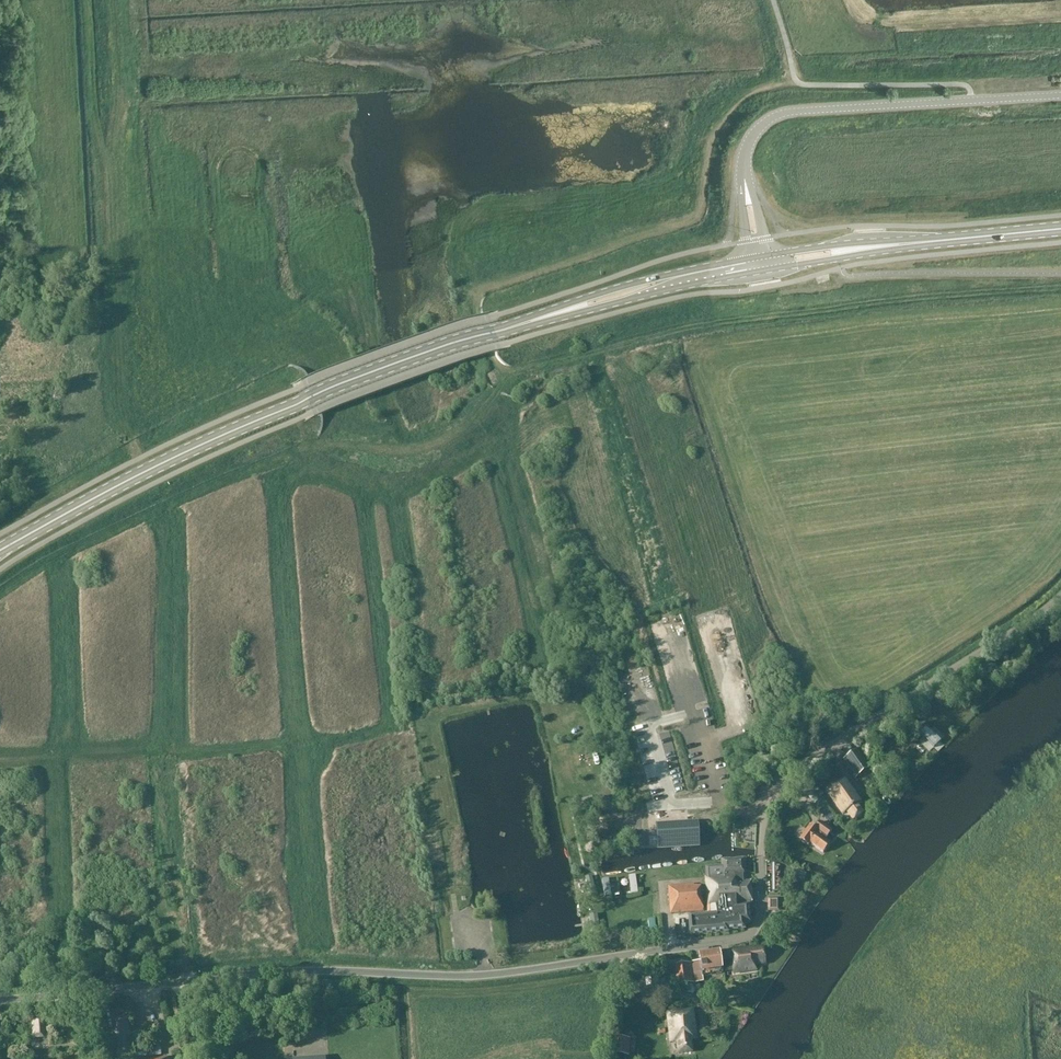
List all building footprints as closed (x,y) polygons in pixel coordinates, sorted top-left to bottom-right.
[(933,748),(940,741),(926,727),(919,733),(933,748)] [(855,751),(842,761),(855,778),(868,768),(855,751)] [(852,820),(862,813),(856,804),(860,801),(844,780),(827,792),(842,813),(845,811),(852,820)] [(835,819),(823,805),(818,809),(830,823),(835,819)] [(657,824),(658,848),(699,846),(697,822),(695,823),(657,824)] [(810,844),(823,853),(830,844),(825,840),(832,831),(819,822),(814,829),(810,826),(800,840),(809,846),(810,844)] [(708,912),(710,912),(749,910),(749,906),(740,907),(740,904),(752,903),(750,882),(745,883),(744,875),(745,875),(744,859),(721,861),(722,870),(705,871),(707,906),(708,906),(708,912)] [(798,870),(790,873),(793,881),(801,878),(798,870)] [(625,874),(628,894),(636,893),(634,873),(625,874)] [(775,880),(766,881),(767,889),(776,888),(775,880)] [(670,915),(703,912),(701,887),(694,888),(693,885),(668,887),(670,915)] [(750,924),(749,910),(710,912),(710,916),(695,917),(696,920),(689,920),(690,935),(728,932),(728,931),(745,930),(744,924),(750,924)] [(175,914),(168,916),(171,925),(177,923),(175,914)] [(732,960),(720,962),(722,973),(722,972),(733,971),(734,973),(751,971),(750,966),(765,964),(763,949),(748,951),(747,949),(730,951),(732,960)] [(698,956),(699,961),(693,962),(696,982),(703,981),(702,976),(722,973),(720,962),(719,953),(698,956)] [(676,966),(679,984),(693,982),(690,964),(676,966)] [(645,977),(646,987),(656,985),(655,976),(645,977)] [(126,1002),(118,1002),(118,1011),(126,1011),(126,1002)] [(693,1052),(691,1041),(697,1040),(693,1010),(667,1013),(670,1043),(677,1042),(679,1054),(693,1052)] [(130,1053),(128,1020),(116,1021),(119,1054),(130,1053)] [(47,1053),(46,1022),(33,1023),(34,1053),(47,1053)] [(342,1036),(342,1025),(329,1026),(329,1036),(342,1036)] [(612,1038),(610,1055),(629,1056),(630,1039),(612,1038)] [(103,1050),(103,1058),(113,1058),(112,1049),(103,1050)] [(134,1058),(147,1057),(146,1049),(133,1050),(134,1058)]
